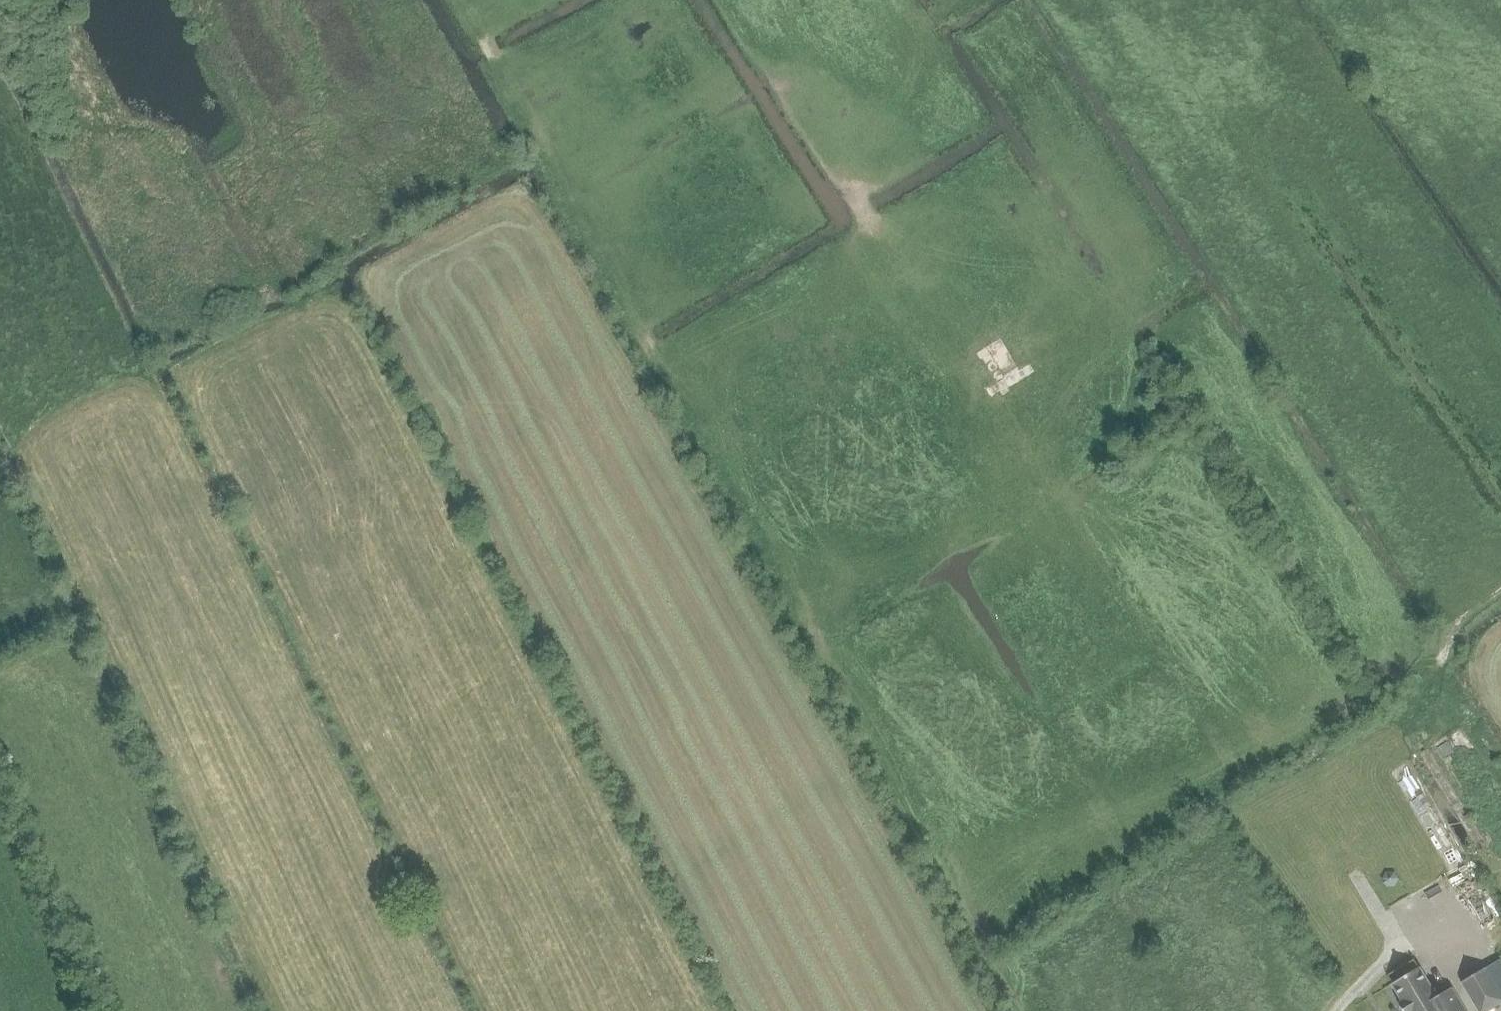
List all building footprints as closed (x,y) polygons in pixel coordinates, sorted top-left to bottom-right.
[(1500,959),(1486,968),(1461,983),(1478,1010),(1487,1010),(1500,1003),(1500,961),(1500,959)] [(1403,1010),(1466,1010),(1451,987),(1437,996),(1419,967),(1392,983),(1402,1000),(1398,1002),(1403,1010)]
